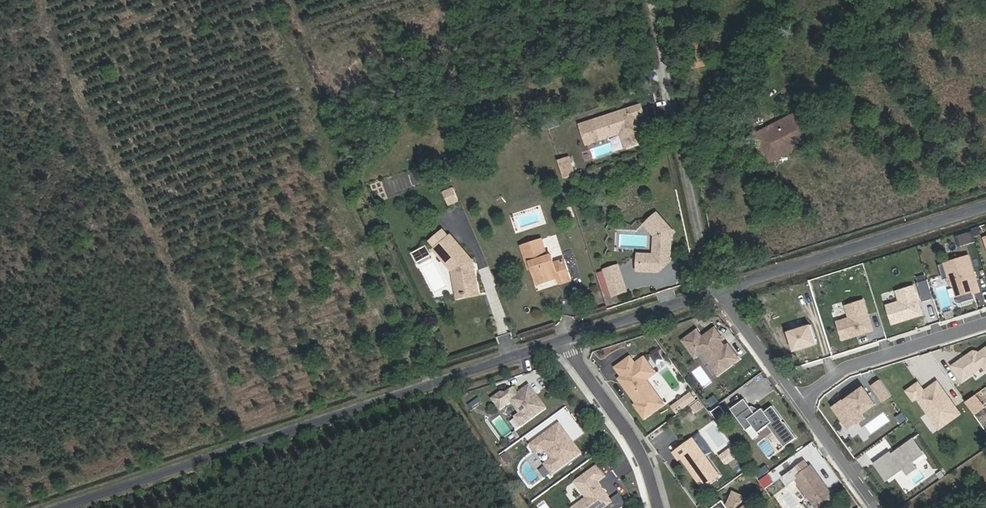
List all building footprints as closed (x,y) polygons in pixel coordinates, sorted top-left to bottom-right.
[(641,104),(584,123),(590,142),(623,131),(627,145),(646,139),(638,113),(643,112),(641,104)] [(787,151),(818,134),(803,107),(771,123),(774,128),(753,139),(768,165),(789,154),(787,151)] [(568,159),(558,162),(564,179),(574,175),(568,159)] [(453,187),(442,192),(448,205),(459,201),(453,187)] [(658,213),(645,225),(655,236),(654,255),(646,255),(646,264),(638,264),(638,271),(658,272),(671,259),(672,234),(675,232),(658,213)] [(462,283),(464,299),(479,297),(476,274),(474,273),(474,269),(475,268),(474,264),(451,238),(435,252),(454,273),(456,284),(462,283)] [(551,255),(547,256),(542,239),(521,245),(527,263),(530,262),(537,282),(556,276),(559,284),(570,280),(564,260),(553,263),(551,255)] [(427,247),(412,255),(417,265),(432,257),(427,247)] [(969,254),(938,263),(943,278),(947,277),(949,283),(955,286),(960,301),(975,296),(974,292),(973,290),(979,288),(974,269),(972,270),(971,264),(972,264),(969,254)] [(619,265),(605,270),(607,277),(621,273),(619,265)] [(607,277),(613,296),(627,292),(621,273),(607,277)] [(928,278),(917,281),(923,300),(934,297),(928,278)] [(462,283),(456,284),(458,300),(464,299),(462,283)] [(923,313),(914,284),(897,290),(900,300),(887,304),(893,323),(923,313)] [(838,321),(843,339),(858,334),(858,332),(865,329),(866,332),(874,329),(864,299),(846,305),(850,317),(838,321)] [(817,343),(811,324),(789,331),(794,350),(817,343)] [(704,350),(720,372),(741,357),(730,342),(727,345),(722,339),(725,337),(717,326),(704,335),(699,328),(685,338),(697,355),(704,350)] [(979,352),(978,350),(974,349),(953,364),(963,379),(984,365),(985,368),(985,347),(979,352)] [(632,355),(618,365),(624,374),(632,385),(629,387),(639,401),(637,402),(647,415),(666,402),(648,377),(657,370),(646,355),(637,362),(632,355)] [(624,374),(621,376),(629,387),(632,385),(624,374)] [(926,387),(920,379),(907,388),(937,431),(963,413),(939,378),(926,387)] [(892,394),(881,379),(873,384),(884,400),(892,394)] [(549,405),(532,382),(520,390),(518,387),(511,393),(509,390),(504,389),(495,396),(503,407),(514,399),(523,410),(518,414),(524,423),(549,405)] [(518,387),(516,385),(509,390),(511,393),(518,387)] [(876,403),(864,386),(850,396),(851,398),(845,402),(844,400),(843,399),(834,406),(849,427),(858,421),(859,422),(866,417),(863,413),(876,403)] [(692,391),(686,395),(691,401),(697,397),(692,391)] [(975,412),(985,406),(979,393),(967,399),(975,412)] [(485,399),(481,395),(476,398),(480,403),(485,399)] [(686,395),(674,404),(678,410),(691,401),(686,395)] [(752,405),(746,397),(733,406),(739,415),(752,405)] [(471,402),(474,407),(480,403),(476,398),(471,402)] [(798,436),(774,404),(766,410),(764,406),(757,411),(752,405),(739,415),(748,428),(754,423),(760,430),(769,423),(785,445),(798,436)] [(562,421),(533,441),(539,450),(546,445),(554,456),(547,461),(554,471),(583,450),(574,438),(570,441),(566,435),(570,432),(562,421)] [(721,473),(694,435),(674,450),(680,458),(683,456),(688,463),(691,464),(692,466),(691,467),(704,485),(721,473)] [(892,452),(882,459),(894,475),(913,461),(923,454),(911,438),(892,452)] [(721,454),(726,462),(738,454),(733,446),(721,454)] [(882,459),(892,452),(891,450),(874,462),(887,480),(894,475),(882,459)] [(509,461),(504,453),(499,457),(504,464),(509,461)] [(795,467),(800,473),(795,476),(818,507),(819,507),(836,496),(829,487),(827,487),(826,485),(827,484),(813,464),(811,465),(806,459),(795,467)] [(913,461),(903,469),(908,475),(918,468),(913,461)] [(605,473),(599,464),(591,470),(598,479),(605,473)] [(577,480),(589,496),(574,506),(575,507),(602,507),(613,500),(598,479),(591,470),(577,480)] [(712,507),(713,507),(746,507),(745,506),(747,501),(749,497),(740,493),(737,501),(732,498),(729,505),(724,498),(712,507)]
